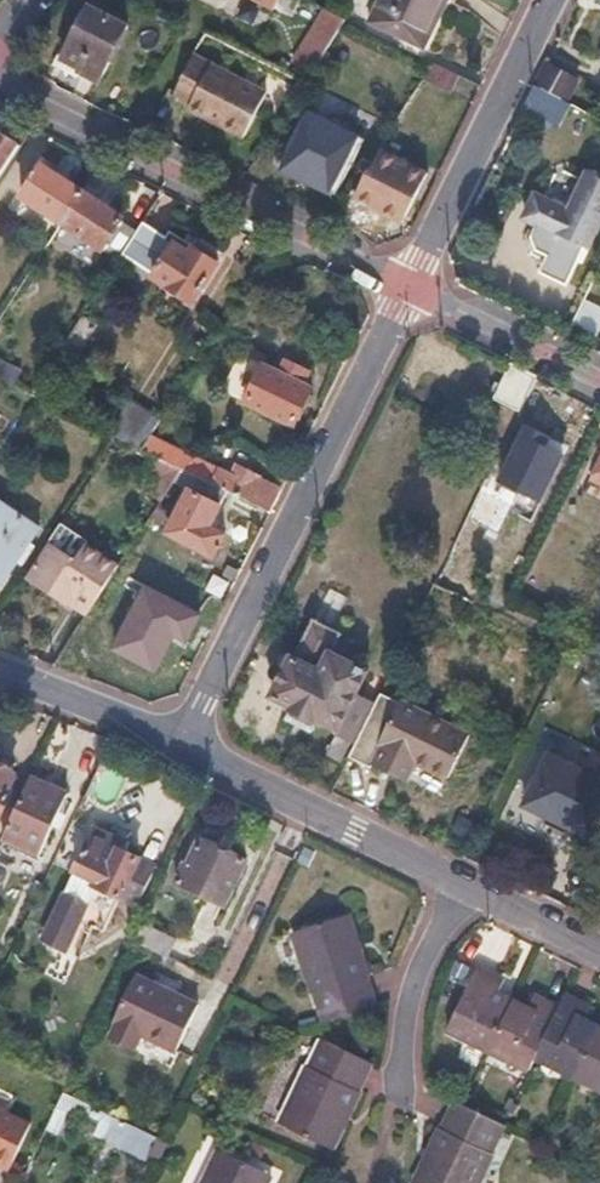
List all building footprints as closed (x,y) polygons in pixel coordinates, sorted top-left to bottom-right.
[(274,10),(278,0),(254,0),(274,10)] [(371,15),(424,42),(445,0),(378,0),(371,15)] [(126,25),(88,7),(62,57),(81,68),(79,71),(89,75),(99,80),(126,25)] [(338,15),(330,12),(305,52),(319,60),(342,26),(346,19),(338,15)] [(266,92),(192,54),(172,91),(189,101),(186,107),(215,122),(243,137),(266,92)] [(434,61),(429,69),(423,78),(450,93),(460,75),(434,61)] [(544,62),(533,84),(550,92),(565,101),(577,78),(544,62)] [(550,92),(533,84),(521,107),(554,123),(565,101),(550,92)] [(361,137),(304,108),(277,165),(293,173),(312,182),(334,192),(347,165),(361,137)] [(18,145),(0,134),(0,173),(18,145)] [(372,167),(369,165),(354,195),(374,204),(394,212),(407,188),(415,193),(425,171),(380,149),(372,167)] [(59,177),(39,164),(19,196),(58,222),(79,190),(59,177)] [(573,258),(583,264),(590,251),(583,248),(599,213),(599,179),(592,175),(583,178),(567,212),(534,195),(522,218),(536,225),(530,237),(534,249),(547,255),(539,273),(550,278),(560,283),(573,258)] [(133,233),(117,222),(120,217),(100,203),(79,190),(58,222),(99,249),(104,242),(120,253),(133,233)] [(133,233),(120,253),(152,274),(151,277),(189,301),(215,260),(202,252),(190,244),(187,250),(141,221),(133,233)] [(95,323),(81,315),(51,361),(65,370),(95,323)] [(241,341),(215,385),(292,425),(310,387),(297,380),(303,367),(293,362),(284,356),(282,359),(277,357),(272,367),(259,361),(263,353),(241,341)] [(533,375),(509,363),(491,397),(516,409),(533,375)] [(12,386),(0,380),(0,411),(12,386)] [(159,418),(121,400),(106,432),(117,438),(139,449),(155,424),(159,418)] [(546,435),(522,423),(496,478),(537,498),(560,452),(541,444),(546,435)] [(155,424),(139,449),(166,461),(181,469),(227,491),(269,512),(280,488),(155,424)] [(599,485),(599,458),(590,480),(599,485)] [(181,469),(166,461),(132,515),(146,523),(172,482),(181,469)] [(172,482),(185,490),(165,532),(213,556),(225,533),(211,525),(227,491),(181,469),(172,482)] [(5,579),(40,526),(0,500),(0,576),(5,579)] [(85,543),(59,527),(25,578),(56,597),(86,616),(117,568),(99,558),(82,547),(85,543)] [(347,741),(352,744),(374,700),(356,691),(367,667),(343,656),(331,650),(339,635),(341,630),(330,625),(345,595),(327,586),(291,656),(288,654),(269,693),(289,703),(288,707),(289,708),(312,719),(313,719),(315,716),(335,726),(332,732),(333,734),(347,741)] [(339,635),(331,650),(343,656),(351,641),(339,635)] [(446,775),(467,732),(379,690),(374,700),(352,744),(347,754),(369,765),(370,762),(403,778),(413,759),(446,775)] [(307,728),(312,719),(289,708),(285,717),(307,728)] [(347,741),(333,734),(323,753),(338,760),(347,741)] [(599,823),(599,779),(547,753),(522,804),(543,815),(540,822),(589,846),(599,823)] [(12,793),(22,797),(29,780),(15,773),(0,767),(0,816),(1,817),(12,793)] [(29,780),(22,797),(3,839),(39,856),(67,793),(49,785),(31,777),(29,780)] [(105,833),(94,828),(43,940),(67,951),(96,887),(137,906),(158,864),(113,844),(115,838),(105,833)] [(189,862),(185,860),(175,880),(226,905),(247,859),(224,849),(201,838),(189,862)] [(346,915),(291,932),(309,993),(312,992),(321,1022),(371,1007),(361,975),(363,974),(356,950),(346,915)] [(489,974),(473,967),(442,1029),(483,1049),(508,1000),(493,992),(499,979),(489,974)] [(167,988),(135,973),(113,1019),(117,1021),(109,1038),(135,1049),(143,1033),(178,1050),(199,1003),(167,988)] [(520,1006),(508,1000),(483,1049),(524,1069),(531,1056),(554,1006),(534,996),(526,992),(520,1006)] [(561,992),(554,1006),(531,1056),(571,1076),(595,1025),(581,1019),(588,1006),(580,1002),(561,992)] [(595,1025),(571,1076),(599,1090),(599,1028),(595,1025)] [(306,1067),(304,1066),(276,1124),(329,1150),(358,1092),(356,1091),(369,1063),(320,1039),(306,1067)] [(9,1073),(16,1057),(0,1050),(0,1069),(9,1073)] [(446,1125),(417,1182),(419,1182),(481,1182),(497,1151),(495,1149),(509,1121),(461,1099),(448,1126),(446,1125)] [(0,1107),(0,1164),(9,1169),(30,1121),(0,1107)] [(161,1138),(129,1123),(119,1145),(151,1160),(161,1138)] [(219,1151),(203,1182),(269,1182),(272,1177),(219,1151)]
